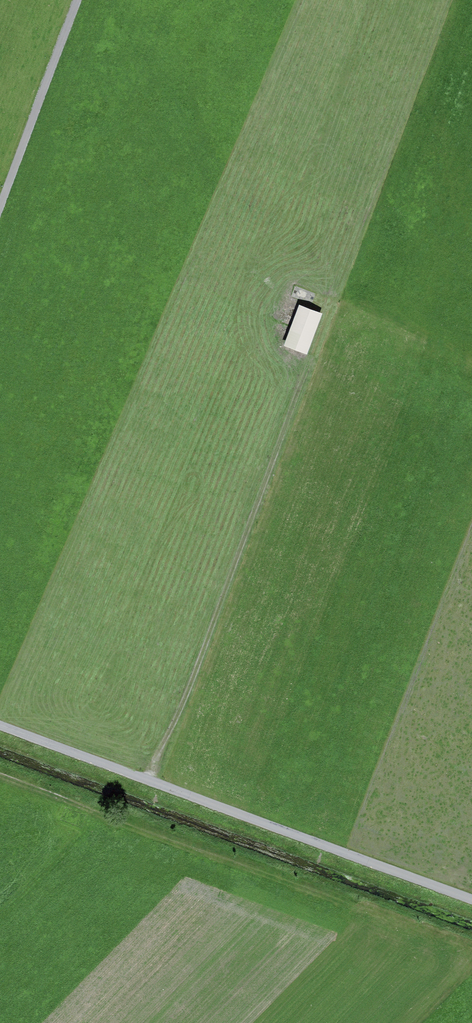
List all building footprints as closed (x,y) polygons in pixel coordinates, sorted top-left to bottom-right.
[(319,315),(295,306),(281,345),(305,354),(319,315)]
